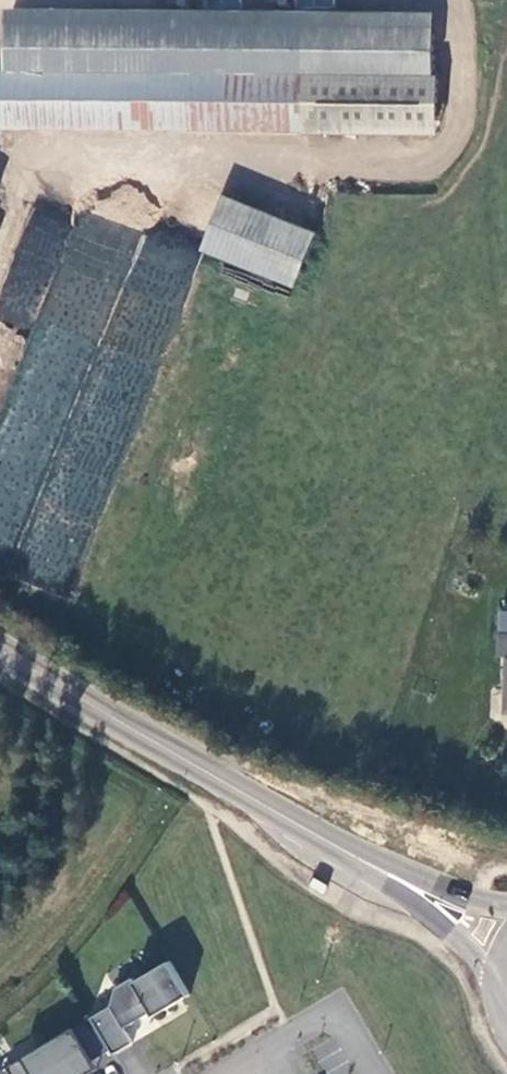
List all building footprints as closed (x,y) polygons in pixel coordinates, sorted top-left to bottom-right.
[(437,72),(437,23),(12,18),(12,66),(306,70),(437,72)] [(306,125),(306,70),(12,66),(0,66),(0,96),(1,121),(306,125)] [(441,72),(437,72),(306,70),(306,125),(306,128),(440,129),(441,72)] [(228,195),(207,249),(298,285),(320,231),(228,195)] [(112,1007),(92,1019),(112,1051),(114,1055),(134,1044),(125,1029),(152,1013),(165,1005),(168,1009),(191,996),(171,962),(136,983),(134,979),(117,989),(112,1007)] [(168,1009),(165,1005),(152,1013),(155,1017),(168,1009)] [(99,1070),(94,1062),(112,1051),(92,1019),(8,1069),(11,1073),(92,1073),(99,1070)]
